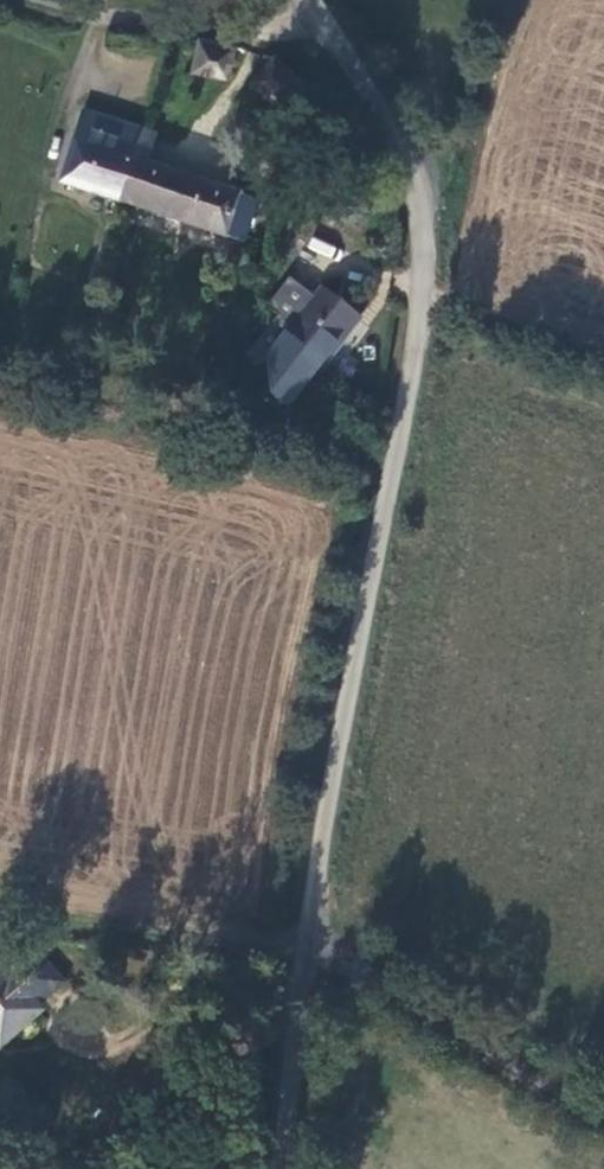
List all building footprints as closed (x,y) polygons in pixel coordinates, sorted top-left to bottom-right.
[(226,96),(233,68),(198,61),(196,74),(183,72),(181,88),(226,96)] [(281,127),(301,106),(284,88),(275,81),(257,107),(281,127)] [(64,207),(124,226),(145,155),(85,137),(64,207)] [(159,160),(145,155),(124,226),(248,265),(264,225),(150,188),(159,160)] [(294,352),(281,341),(257,372),(308,412),(362,346),(324,316),(294,352)] [(0,991),(0,1064),(40,1031),(38,1028),(63,1007),(43,987),(15,985),(5,996),(0,991)]
